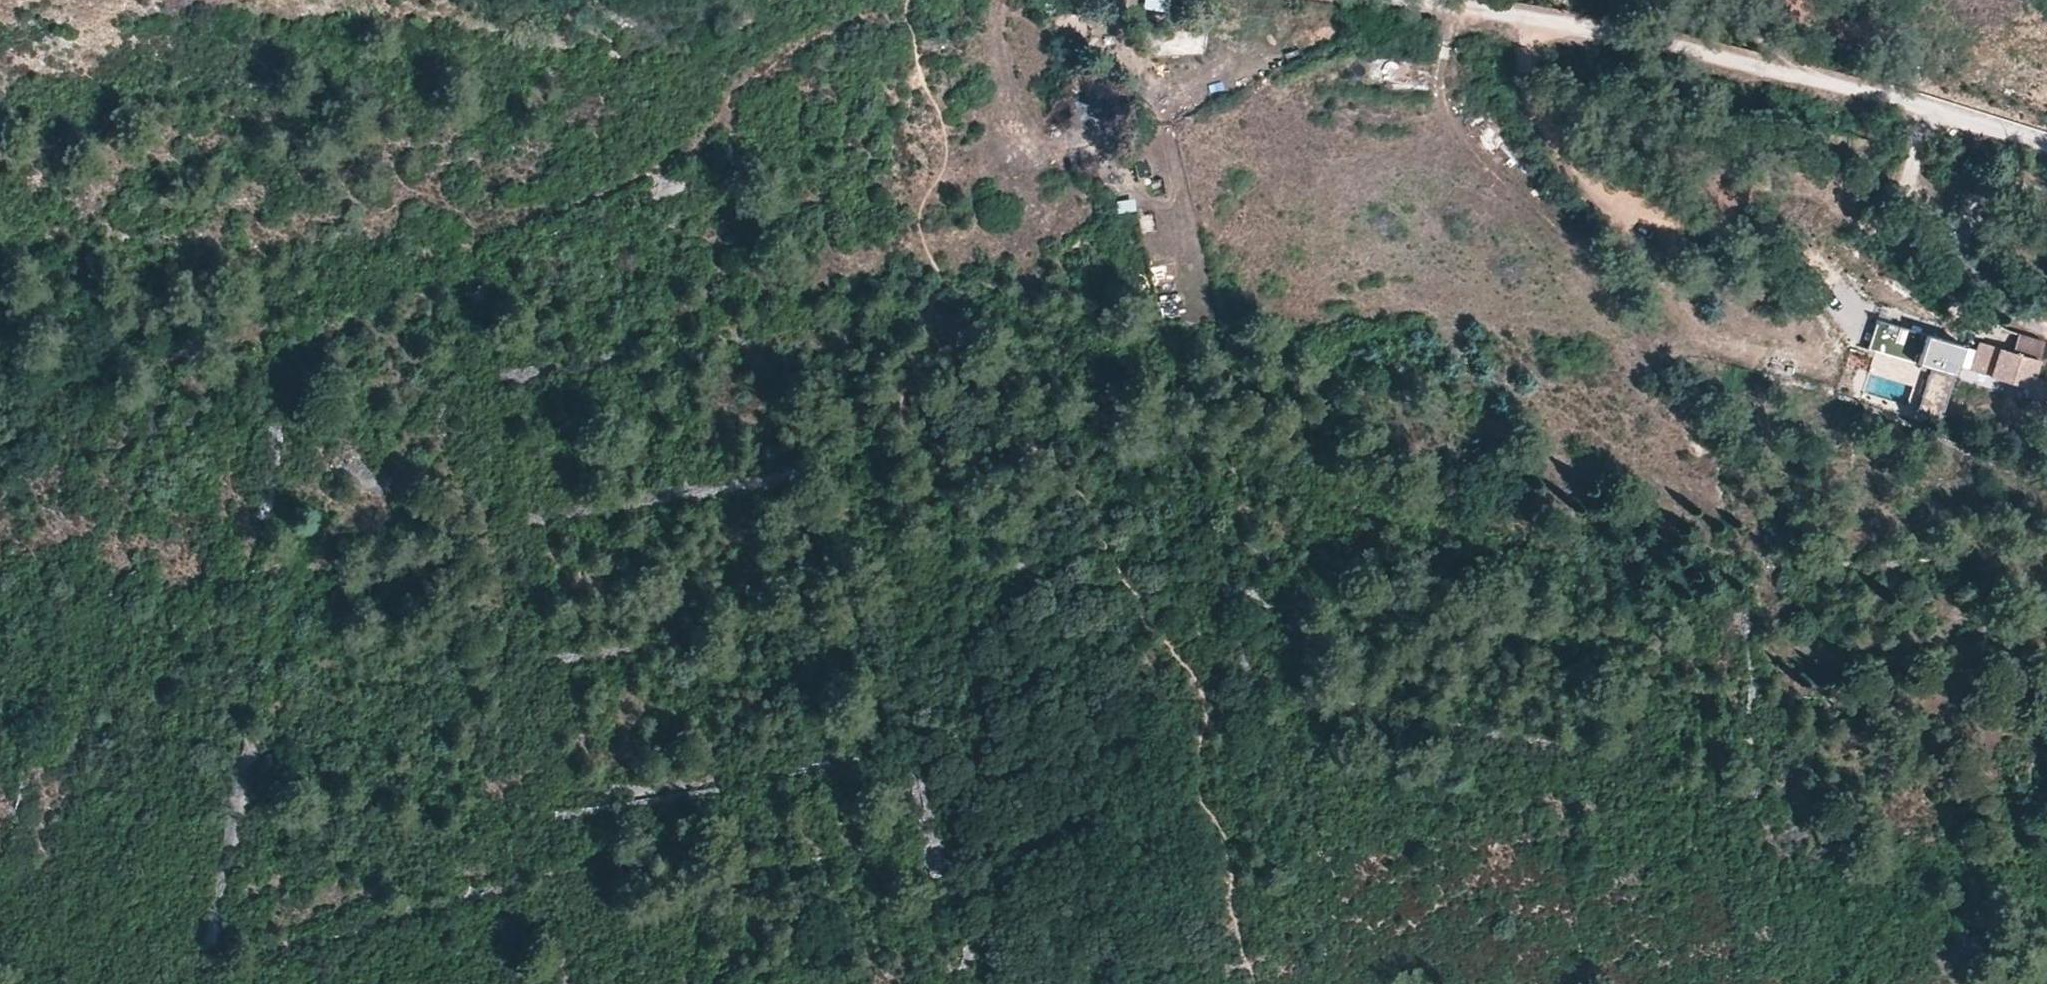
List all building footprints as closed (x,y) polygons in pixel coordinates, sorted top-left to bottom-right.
[(1368,55),(1366,78),(1411,81),(1412,58),(1368,55)] [(2039,107),(2046,109),(2046,79),(2039,107)] [(1876,316),(1867,348),(1908,359),(1910,351),(1947,361),(1954,334),(1918,324),(1917,327),(1876,316)] [(2043,337),(2014,330),(2011,344),(1980,337),(1973,369),(2032,383),(2043,337)] [(1942,418),(1953,370),(1928,364),(1917,412),(1942,418)] [(1867,372),(1862,393),(1904,403),(1910,383),(1867,372)]
